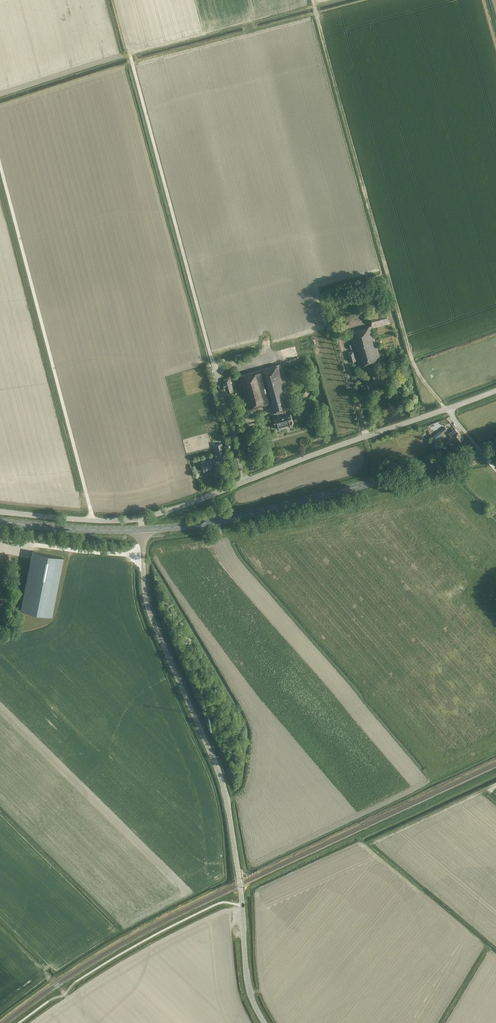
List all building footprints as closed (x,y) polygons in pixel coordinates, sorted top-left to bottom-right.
[(392,323),(388,307),(368,313),(371,326),(350,331),(355,350),(358,358),(358,359),(360,368),(363,367),(367,366),(370,379),(367,380),(369,387),(373,386),(374,386),(374,387),(375,391),(376,390),(380,389),(379,386),(378,385),(383,384),(382,381),(384,380),(383,376),(381,377),(380,373),(377,374),(376,370),(374,366),(372,367),(371,365),(374,364),(375,364),(378,363),(380,362),(381,362),(380,357),(372,328),(392,323)] [(348,352),(350,361),(356,360),(356,359),(357,358),(355,350),(348,352)] [(239,377),(237,377),(239,383),(241,383),(248,409),(267,404),(268,408),(269,408),(270,413),(277,412),(284,410),(292,408),(280,364),(239,375),(239,377)] [(232,388),(229,378),(224,379),(225,383),(223,383),(224,387),(226,387),(226,388),(227,388),(228,392),(232,391),(232,388)] [(278,417),(274,418),(277,427),(278,428),(279,429),(281,428),(282,427),(281,426),(289,424),(289,425),(290,426),(292,425),(293,424),(293,423),(290,414),(286,415),(284,410),(277,412),(278,417)] [(463,439),(455,428),(449,433),(451,436),(451,437),(453,439),(457,444),(463,439)] [(438,432),(431,437),(433,440),(435,438),(436,439),(441,435),(438,432)] [(222,443),(216,444),(218,451),(221,450),(222,455),(225,454),(222,443)] [(218,465),(216,459),(202,463),(203,466),(201,466),(201,468),(201,469),(202,470),(203,470),(204,471),(208,470),(208,469),(215,468),(214,466),(218,465)] [(63,557),(33,551),(21,610),(51,616),(63,557)]
